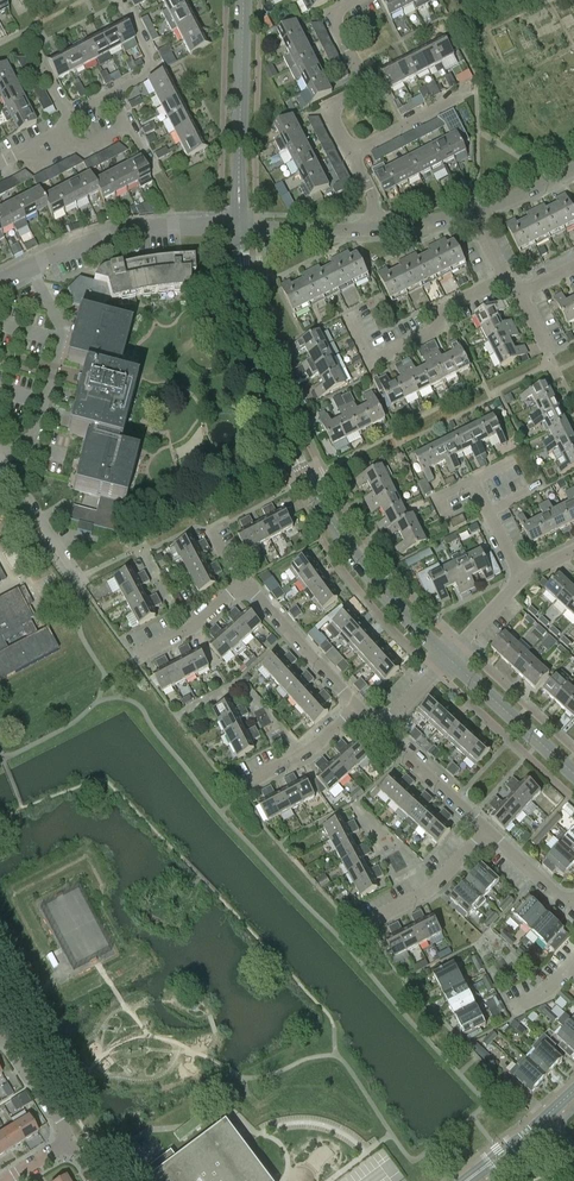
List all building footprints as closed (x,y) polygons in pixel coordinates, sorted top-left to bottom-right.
[(8,10),(3,0),(0,0),(0,14),(8,10)] [(163,4),(166,10),(161,13),(164,19),(187,8),(183,0),(171,0),(163,4)] [(303,1),(310,13),(333,0),(304,0),(303,1)] [(397,0),(382,0),(391,18),(403,11),(397,0)] [(412,0),(397,0),(403,11),(414,5),(412,0)] [(414,5),(417,11),(429,5),(426,0),(412,0),(414,5)] [(193,21),(187,8),(164,19),(171,32),(176,30),(193,21)] [(147,33),(153,29),(147,17),(141,20),(147,33)] [(200,33),(193,21),(176,30),(183,42),(200,33)] [(112,30),(121,47),(134,40),(125,23),(112,30)] [(285,43),(303,35),(297,23),(279,32),(285,43)] [(158,39),(153,29),(147,33),(152,42),(158,39)] [(112,30),(99,36),(108,54),(121,47),(112,30)] [(200,33),(183,42),(189,55),(207,47),(200,33)] [(309,46),(303,35),(285,43),(291,55),(309,46)] [(99,36),(87,43),(96,60),(108,54),(99,36)] [(96,60),(87,43),(86,44),(84,40),(72,47),(74,50),(83,67),(96,60)] [(446,40),(433,47),(441,64),(455,57),(446,40)] [(169,46),(163,49),(166,55),(172,52),(169,46)] [(315,58),(309,46),(291,55),(296,67),(297,67),(315,58)] [(441,64),(433,47),(420,53),(429,71),(441,64)] [(166,55),(163,49),(157,52),(161,58),(166,55)] [(74,50),(61,56),(71,73),(83,67),(74,50)] [(420,53),(407,60),(416,77),(429,71),(420,53)] [(71,73),(61,56),(49,63),(58,80),(71,73)] [(134,64),(133,63),(131,58),(125,61),(128,67),(134,64)] [(297,67),(296,67),(289,71),(295,82),(302,79),(320,70),(315,58),(297,67)] [(133,63),(134,64),(137,70),(144,66),(140,60),(133,63)] [(416,77),(407,60),(395,66),(403,84),(416,77)] [(137,70),(134,64),(128,67),(131,73),(137,70)] [(12,77),(6,65),(0,68),(0,83),(12,77)] [(403,84),(395,66),(382,73),(390,90),(403,84)] [(320,70),(302,79),(308,90),(326,81),(320,70)] [(103,80),(109,77),(106,71),(100,75),(103,80)] [(154,95),(171,86),(164,73),(147,82),(154,95)] [(448,84),(454,81),(451,75),(445,78),(448,84)] [(0,83),(0,96),(1,97),(18,89),(12,77),(0,83)] [(112,83),(109,77),(103,80),(106,86),(112,83)] [(78,94),(83,90),(80,84),(78,79),(75,81),(77,86),(74,88),(78,94)] [(332,94),(326,81),(308,90),(314,103),(332,94)] [(454,81),(448,84),(451,90),(457,86),(454,81)] [(178,98),(171,86),(154,95),(160,107),(178,98)] [(428,94),(426,88),(419,91),(422,97),(428,94)] [(24,100),(18,89),(1,97),(7,109),(24,100)] [(86,96),(83,90),(78,94),(80,99),(86,96)] [(425,103),(431,99),(428,94),(422,97),(425,103)] [(133,101),(137,107),(143,104),(140,98),(133,101)] [(184,111),(178,98),(160,107),(167,120),(184,111)] [(1,112),(7,124),(13,121),(30,112),(24,100),(7,109),(1,112)] [(399,111),(403,109),(398,100),(394,102),(399,111)] [(137,107),(133,101),(128,104),(132,110),(137,107)] [(167,120),(162,123),(168,135),(174,132),(191,123),(184,111),(167,120)] [(454,111),(443,116),(438,119),(444,124),(446,127),(451,137),(445,141),(454,159),(466,152),(463,145),(470,142),(454,111)] [(30,112),(13,121),(19,133),(36,124),(30,112)] [(281,138),(299,129),(293,117),(275,127),(281,138)] [(153,123),(147,126),(150,132),(156,129),(153,123)] [(198,136),(191,123),(174,132),(181,145),(198,136)] [(150,132),(147,126),(141,129),(145,135),(150,132)] [(424,127),(424,126),(419,129),(428,136),(433,134),(424,127)] [(299,129),(281,138),(275,142),(281,154),(287,150),(305,141),(299,129)] [(428,136),(419,129),(415,131),(423,139),(428,136)] [(146,138),(150,145),(156,142),(152,135),(146,138)] [(198,136),(181,145),(187,158),(205,149),(198,136)] [(400,138),(396,141),(405,148),(409,146),(400,139),(400,138)] [(311,152),(305,141),(287,150),(293,162),(311,152)] [(405,148),(396,141),(391,143),(400,151),(405,148)] [(454,159),(445,141),(434,147),(443,164),(454,159)] [(113,147),(123,154),(128,151),(118,144),(113,147)] [(118,157),(123,154),(113,147),(109,149),(118,157)] [(434,147),(422,153),(431,170),(434,176),(446,170),(443,164),(434,147)] [(160,151),(163,158),(169,154),(166,148),(160,151)] [(386,158),(378,151),(377,150),(373,153),(381,160),(382,160),(386,158)] [(163,158),(160,151),(155,154),(158,161),(163,158)] [(311,152),(293,162),(299,173),(317,164),(311,152)] [(381,160),(373,153),(371,154),(376,163),(382,160),(381,160)] [(431,170),(422,153),(410,158),(419,176),(431,170)] [(90,159),(100,166),(105,164),(96,156),(95,156),(90,159)] [(410,158),(399,164),(408,182),(419,176),(410,158)] [(94,169),(100,166),(90,159),(89,159),(89,160),(94,169)] [(128,165),(137,183),(141,189),(153,183),(149,176),(140,159),(128,165)] [(63,162),(72,170),(77,167),(68,160),(63,162)] [(72,170),(63,162),(62,162),(59,164),(59,165),(68,172),(72,170)] [(323,176),(317,164),(299,173),(305,185),(323,176)] [(396,188),(387,170),(384,164),(372,170),(375,176),(384,194),(396,188)] [(408,182),(399,164),(387,170),(396,188),(408,182)] [(128,165),(117,171),(126,189),(137,183),(128,165)] [(33,178),(24,171),(19,174),(28,181),(33,179),(32,178),(33,178)] [(126,189),(117,171),(105,177),(114,195),(126,189)] [(54,179),(45,172),(44,172),(39,174),(49,182),(54,179)] [(38,175),(43,185),(49,182),(39,174),(38,175)] [(93,183),(94,183),(89,174),(77,180),(86,198),(98,192),(93,183)] [(323,176),(305,185),(311,197),(314,196),(320,193),(329,188),(323,176)] [(105,177),(94,183),(93,183),(98,192),(102,201),(114,195),(105,177)] [(340,183),(334,186),(336,196),(354,186),(350,178),(340,183)] [(77,180),(66,186),(75,204),(86,198),(77,180)] [(475,180),(465,184),(467,187),(470,196),(476,194),(475,180)] [(0,184),(10,191),(15,189),(6,181),(5,181),(0,184)] [(10,191),(0,184),(0,190),(5,194),(10,191)] [(66,186),(54,192),(63,210),(75,204),(66,186)] [(467,187),(456,192),(460,199),(462,198),(470,196),(467,187)] [(42,198),(43,198),(38,190),(26,196),(36,214),(47,208),(42,198)] [(288,194),(286,190),(279,194),(281,198),(288,194)] [(456,190),(443,196),(446,202),(451,201),(460,199),(456,192),(456,190)] [(54,192),(43,198),(42,198),(47,208),(51,216),(63,210),(54,192)] [(320,193),(314,196),(318,202),(324,199),(320,193)] [(288,194),(281,198),(285,205),(292,202),(288,194)] [(565,232),(573,228),(573,212),(566,195),(556,200),(558,205),(553,208),(565,232)] [(36,214),(26,196),(15,202),(24,220),(36,214)] [(15,202),(3,208),(12,226),(24,220),(15,202)] [(565,232),(553,208),(547,210),(545,206),(536,210),(551,239),(565,232)] [(0,209),(0,230),(1,232),(12,226),(3,208),(0,209)] [(530,219),(524,222),(536,247),(551,239),(536,210),(527,215),(530,219)] [(536,247),(524,222),(518,225),(515,220),(506,225),(521,254),(536,247)] [(437,244),(452,274),(466,266),(454,242),(448,245),(446,240),(437,244)] [(430,254),(425,257),(437,281),(452,274),(437,244),(428,249),(430,254)] [(14,256),(22,252),(19,246),(11,250),(14,256)] [(544,248),(539,250),(542,256),(547,254),(544,248)] [(349,252),(340,257),(355,286),(370,278),(358,254),(352,257),(349,252)] [(437,281),(425,257),(419,260),(416,255),(407,259),(422,289),(437,281)] [(355,286),(340,257),(331,261),(333,266),(328,269),(340,293),(355,286)] [(108,269),(94,282),(93,283),(108,286),(110,308),(112,315),(112,316),(121,318),(124,318),(127,318),(129,316),(131,314),(132,311),(133,306),(136,305),(134,298),(143,296),(151,294),(159,293),(174,292),(188,291),(199,290),(195,274),(194,258),(172,259),(155,261),(138,264),(121,267),(108,269)] [(422,289),(407,259),(398,264),(401,268),(395,271),(407,296),(422,289)] [(340,293),(328,269),(322,272),(320,267),(311,272),(325,301),(340,293)] [(407,296),(395,271),(389,274),(387,270),(378,274),(393,304),(407,296)] [(325,301),(311,272),(302,276),(304,281),(298,283),(310,308),(325,301)] [(102,316),(110,308),(108,286),(93,283),(79,279),(68,290),(72,304),(85,307),(83,314),(81,313),(68,361),(87,366),(84,375),(80,374),(78,381),(82,383),(69,434),(88,438),(74,490),(100,497),(96,511),(73,505),(69,520),(78,522),(76,530),(91,534),(93,526),(123,534),(131,505),(121,503),(134,454),(116,449),(133,382),(115,377),(128,326),(97,317),(98,315),(102,316)] [(465,279),(458,283),(460,288),(468,284),(465,279)] [(310,308),(298,283),(292,286),(290,282),(281,286),(296,315),(310,308)] [(572,301),(567,304),(562,294),(555,298),(568,325),(573,322),(573,304),(572,301)] [(482,329),(500,320),(497,314),(506,310),(502,302),(475,316),(482,329)] [(503,326),(500,320),(482,329),(488,342),(515,328),(512,321),(503,326)] [(519,336),(515,328),(488,342),(495,355),(513,346),(510,340),(519,336)] [(310,355),(327,346),(321,333),(293,346),(297,353),(307,349),(310,355)] [(565,336),(569,343),(573,340),(573,339),(571,333),(565,336)] [(352,341),(347,343),(350,350),(355,348),(352,341)] [(449,357),(457,374),(470,368),(457,341),(450,345),(455,354),(449,357)] [(435,342),(427,346),(431,355),(439,351),(440,351),(435,342)] [(327,346),(310,355),(312,360),(303,365),(303,366),(290,372),(294,379),(333,359),(327,346)] [(427,346),(418,350),(422,359),(424,358),(431,355),(427,346)] [(513,346),(495,355),(501,368),(517,360),(520,366),(530,361),(527,355),(529,355),(525,347),(516,352),(513,346)] [(443,360),(439,351),(431,355),(446,384),(447,383),(445,380),(457,374),(449,357),(443,360)] [(444,385),(446,384),(431,355),(424,358),(428,367),(423,370),(431,387),(443,382),(444,385)] [(333,359),(294,379),(297,385),(309,379),(310,379),(319,374),(322,381),(340,372),(333,359)] [(410,359),(402,363),(405,367),(412,363),(410,359)] [(395,366),(397,371),(405,367),(402,363),(395,366)] [(431,387),(423,370),(417,373),(412,363),(405,367),(420,397),(421,396),(419,393),(431,387)] [(397,371),(402,380),(397,383),(406,400),(417,395),(419,397),(420,397),(405,367),(397,371)] [(340,372),(322,381),(325,386),(315,391),(316,391),(311,393),(315,402),(320,399),(319,398),(346,385),(340,372)] [(374,378),(373,379),(380,393),(384,391),(386,394),(394,409),(396,408),(394,406),(406,400),(397,383),(391,386),(386,376),(379,380),(378,377),(374,378)] [(537,406),(553,397),(547,384),(520,397),(523,403),(533,398),(537,406)] [(364,408),(372,426),(386,420),(378,404),(381,402),(376,391),(372,393),(365,396),(370,405),(364,408)] [(372,426),(364,408),(358,411),(354,404),(356,403),(351,393),(341,397),(344,402),(360,433),(372,426)] [(511,394),(504,398),(508,404),(514,401),(511,394)] [(553,397),(537,406),(541,413),(531,418),(533,421),(529,423),(528,425),(528,426),(529,426),(560,410),(553,397)] [(344,402),(339,405),(339,408),(340,409),(344,418),(338,421),(347,439),(360,433),(344,402)] [(529,426),(528,426),(527,427),(529,432),(536,429),(542,426),(547,434),(550,432),(550,431),(566,423),(560,410),(529,426)] [(347,439),(338,421),(332,424),(327,415),(325,411),(318,414),(320,419),(333,446),(347,439)] [(493,417),(480,424),(489,441),(497,437),(502,446),(507,444),(493,417)] [(550,431),(550,432),(554,439),(544,444),(547,449),(573,436),(566,423),(550,431)] [(467,430),(481,457),(486,454),(481,445),(489,441),(480,424),(467,430)] [(481,457),(467,430),(454,436),(463,454),(471,450),(478,463),(483,461),(481,457)] [(463,454),(454,436),(442,443),(455,470),(460,467),(456,458),(463,454)] [(573,436),(547,449),(549,455),(559,450),(563,457),(573,452),(573,438),(573,436)] [(442,443),(429,449),(437,467),(445,463),(450,472),(455,470),(442,443)] [(437,467),(429,449),(415,456),(428,483),(434,480),(430,471),(437,467)] [(563,457),(567,466),(557,471),(560,475),(573,468),(573,452),(563,457)] [(371,489),(389,480),(382,467),(356,481),(359,488),(368,483),(371,489)] [(389,480),(371,489),(374,495),(365,500),(369,507),(399,492),(398,490),(395,492),(389,480)] [(426,480),(419,483),(426,496),(432,493),(426,480)] [(564,481),(557,484),(560,490),(567,486),(564,481)] [(405,504),(399,492),(369,507),(372,514),(381,509),(384,515),(402,506),(405,504)] [(561,508),(570,525),(573,523),(573,500),(570,492),(565,494),(570,504),(561,508)] [(570,525),(561,508),(554,512),(549,502),(544,505),(557,531),(570,525)] [(267,507),(282,533),(294,527),(285,511),(278,514),(273,504),(267,507)] [(544,517),(536,521),(544,538),(557,531),(544,505),(539,507),(544,517)] [(402,506),(384,515),(387,521),(378,525),(382,533),(387,530),(409,519),(402,506)] [(282,533),(267,507),(262,510),(267,519),(261,522),(270,539),(282,533)] [(544,538),(536,521),(528,524),(523,515),(518,518),(531,544),(544,538)] [(270,539),(261,522),(255,526),(250,516),(245,519),(259,546),(270,539)] [(409,519),(387,530),(391,537),(400,533),(402,538),(420,529),(413,516),(409,519)] [(463,516),(450,522),(454,530),(467,523),(463,516)] [(259,546),(245,519),(239,522),(245,532),(238,535),(247,552),(259,546)] [(476,524),(469,528),(471,533),(479,529),(476,524)] [(420,529),(402,538),(405,544),(396,548),(400,556),(427,542),(420,529)] [(189,534),(173,542),(173,543),(175,547),(191,538),(189,534)] [(195,545),(191,538),(175,547),(170,549),(176,561),(181,559),(208,545),(205,539),(195,545)] [(291,543),(287,545),(292,554),(296,552),(291,543)] [(208,545),(181,559),(174,563),(178,569),(184,565),(187,570),(204,561),(201,555),(210,550),(208,545)] [(417,552),(420,558),(432,552),(429,546),(417,552)] [(480,551),(468,558),(477,575),(482,573),(486,582),(494,578),(494,577),(501,573),(492,554),(483,558),(480,551)] [(161,555),(155,558),(158,563),(164,561),(161,555)] [(298,580),(318,565),(314,560),(311,562),(307,556),(290,569),(298,580)] [(477,575),(468,558),(455,564),(468,591),(476,587),(471,578),(477,575)] [(207,567),(204,561),(187,570),(193,582),(220,568),(217,562),(207,567)] [(468,591),(455,564),(442,570),(451,588),(457,585),(461,595),(468,591)] [(321,570),(318,565),(298,580),(305,590),(323,577),(318,572),(321,570)] [(440,565),(419,576),(426,590),(430,596),(436,593),(442,604),(450,600),(445,591),(451,588),(442,570),(440,565)] [(222,572),(220,568),(193,582),(199,594),(216,585),(212,577),(222,572)] [(121,591),(147,577),(145,572),(135,577),(131,570),(114,579),(121,591)] [(557,601),(571,586),(559,575),(545,590),(557,601)] [(147,577),(121,591),(127,603),(144,594),(140,588),(150,583),(147,577)] [(323,577),(305,590),(313,601),(333,586),(329,581),(327,583),(323,577)] [(546,589),(551,584),(545,578),(540,583),(546,589)] [(58,650),(47,629),(38,634),(30,619),(33,618),(26,607),(33,603),(24,586),(0,599),(0,681),(58,650)] [(333,586),(313,601),(320,611),(338,599),(333,592),(336,590),(333,586)] [(571,586),(557,601),(567,611),(573,604),(573,589),(571,586)] [(275,597),(282,591),(279,587),(272,593),(275,597)] [(282,591),(275,597),(277,602),(285,596),(282,591)] [(144,594),(127,603),(132,613),(159,599),(157,595),(147,600),(144,594)] [(159,599),(132,613),(138,625),(155,616),(152,610),(162,605),(159,599)] [(433,600),(427,603),(433,609),(437,607),(433,600)] [(291,616),(299,610),(297,607),(289,613),(291,616)] [(531,607),(528,611),(535,618),(539,614),(531,607)] [(236,608),(231,612),(251,634),(261,625),(249,612),(243,617),(236,608)] [(303,615),(299,610),(291,616),(295,621),(303,615)] [(340,635),(359,618),(355,614),(352,617),(347,611),(331,625),(340,635)] [(251,634),(231,612),(227,616),(234,624),(229,629),(241,643),(251,634)] [(528,616),(525,620),(532,627),(536,623),(528,616)] [(542,616),(538,621),(546,628),(550,624),(542,616)] [(359,618),(340,635),(348,645),(365,630),(360,625),(363,623),(359,618)] [(241,643),(229,629),(224,633),(217,625),(212,629),(232,651),(241,643)] [(539,626),(532,634),(540,641),(547,633),(539,626)] [(553,627),(549,631),(557,638),(561,634),(553,627)] [(232,651),(212,629),(208,633),(215,642),(210,646),(222,660),(232,651)] [(369,635),(365,630),(348,645),(357,654),(376,637),(372,633),(369,635)] [(502,659),(516,644),(505,633),(491,648),(502,659)] [(550,636),(546,640),(554,647),(558,643),(550,636)] [(380,642),(376,637),(357,654),(365,664),(382,649),(377,644),(380,642)] [(564,637),(560,641),(568,648),(572,644),(564,637)] [(322,651),(330,644),(327,641),(319,648),(322,651)] [(330,644),(322,651),(326,655),(333,649),(330,644)] [(527,653),(516,644),(502,659),(513,669),(527,653)] [(188,645),(183,648),(197,674),(209,667),(200,651),(193,655),(188,645)] [(561,646),(557,650),(565,657),(569,653),(561,646)] [(197,674),(183,648),(178,650),(183,660),(177,663),(185,680),(197,674)] [(386,654),(382,649),(365,664),(374,674),(393,657),(389,652),(386,654)] [(271,677),(294,657),(290,653),(281,660),(276,655),(262,667),(271,677)] [(527,653),(513,669),(524,679),(538,663),(527,653)] [(165,657),(160,659),(174,686),(185,680),(177,663),(171,667),(165,657)] [(294,657),(271,677),(280,687),(294,674),(289,669),(297,661),(294,657)] [(393,657),(374,674),(383,684),(399,669),(394,663),(396,660),(393,657)] [(174,686),(160,659),(155,662),(160,672),(154,676),(162,692),(174,686)] [(248,660),(243,664),(244,665),(247,669),(252,665),(248,660)] [(339,670),(347,663),(344,660),(337,667),(339,670)] [(347,663),(339,670),(343,674),(350,667),(347,663)] [(538,663),(524,679),(535,689),(549,674),(538,663)] [(298,679),(294,674),(280,687),(288,696),(310,676),(307,672),(298,679)] [(555,700),(569,685),(558,675),(544,690),(555,700)] [(314,680),(310,676),(288,696),(297,706),(311,693),(306,688),(314,680)] [(357,689),(364,682),(361,679),(354,686),(357,689)] [(364,682),(357,689),(361,693),(368,687),(364,682)] [(555,700),(566,710),(573,701),(573,690),(569,685),(555,700)] [(311,693),(297,706),(305,715),(328,695),(324,691),(315,698),(311,693)] [(332,699),(328,695),(305,715),(314,725),(328,712),(323,707),(332,699)] [(428,722),(445,704),(440,700),(438,702),(433,697),(418,713),(428,722)] [(566,710),(573,718),(573,701),(566,710)] [(220,724),(246,710),(243,705),(234,709),(230,703),(213,712),(220,724)] [(445,704),(428,722),(437,731),(452,715),(447,709),(449,707),(445,704)] [(248,715),(246,710),(220,724),(226,735),(242,726),(239,720),(248,715)] [(457,719),(452,715),(437,731),(446,739),(463,721),(459,717),(457,719)] [(463,721),(446,739),(456,748),(471,732),(465,727),(467,725),(463,721)] [(419,732),(425,726),(423,723),(419,726),(416,729),(415,729),(409,736),(412,739),(419,732)] [(246,732),(242,726),(226,735),(232,746),(258,732),(255,727),(246,732)] [(258,732),(232,746),(238,758),(255,749),(251,743),(261,738),(258,732)] [(423,736),(419,732),(412,739),(416,743),(423,736)] [(471,732),(456,748),(465,757),(482,738),(478,735),(475,737),(471,732)] [(482,738),(465,757),(475,766),(490,750),(484,745),(487,742),(482,738)] [(342,741),(338,745),(358,767),(368,758),(355,744),(349,749),(342,741)] [(358,767),(338,745),(333,749),(341,757),(335,762),(348,776),(358,767)] [(431,756),(437,749),(434,746),(427,754),(431,756)] [(442,753),(437,749),(431,756),(435,761),(442,753)] [(348,776),(335,762),(330,766),(322,759),(319,762),(338,784),(348,776)] [(338,784),(319,762),(314,766),(322,774),(316,779),(328,793),(338,784)] [(450,774),(456,767),(453,764),(446,771),(450,774)] [(456,767),(450,774),(454,778),(461,770),(456,767)] [(289,777),(303,804),(315,797),(306,781),(299,785),(294,775),(289,777)] [(390,801),(411,778),(407,775),(399,783),(393,777),(386,786),(382,783),(377,787),(381,791),(380,792),(390,801)] [(289,790),(283,793),(291,810),(303,804),(289,777),(284,780),(289,790)] [(411,778),(390,801),(400,810),(412,795),(407,791),(415,782),(411,778)] [(514,778),(510,782),(532,802),(541,792),(527,780),(522,786),(514,778)] [(532,802),(510,782),(506,787),(514,794),(509,799),(523,812),(532,802)] [(291,810),(283,793),(277,796),(271,787),(266,789),(280,816),(291,810)] [(280,816),(266,789),(261,792),(266,802),(259,806),(268,822),(280,816)] [(365,794),(361,789),(351,798),(355,803),(365,794)] [(412,795),(400,810),(409,818),(429,796),(425,793),(418,800),(412,795)] [(429,796),(409,818),(419,827),(431,813),(426,809),(434,800),(429,796)] [(496,797),(492,802),(514,822),(523,812),(509,799),(504,805),(496,797)] [(514,822),(492,802),(489,806),(497,813),(491,819),(505,832),(514,822)] [(566,821),(573,813),(573,807),(569,803),(561,811),(566,816),(563,819),(566,821)] [(431,813),(419,827),(428,836),(448,813),(444,810),(437,818),(431,813)] [(448,813),(428,836),(438,845),(451,831),(445,826),(453,817),(448,813)] [(557,814),(552,820),(557,824),(562,819),(557,814)] [(330,840),(356,826),(354,821),(343,826),(340,820),(323,828),(330,840)] [(557,824),(552,820),(545,828),(550,833),(557,824)] [(356,826),(330,840),(336,852),(352,843),(349,836),(359,831),(356,826)] [(545,828),(537,836),(542,841),(542,842),(546,846),(551,840),(547,836),(550,833),(545,828)] [(399,829),(394,835),(397,837),(401,833),(403,832),(399,829)] [(527,833),(521,839),(525,843),(531,837),(527,833)] [(542,841),(537,836),(531,842),(537,847),(542,842),(542,841)] [(569,836),(562,844),(573,855),(573,840),(569,836)] [(356,849),(352,843),(336,852),(342,863),(368,849),(365,843),(356,849)] [(562,844),(561,844),(559,843),(552,851),(554,852),(554,853),(571,869),(573,865),(573,855),(562,844)] [(371,854),(368,849),(342,863),(347,874),(364,865),(361,859),(371,854)] [(546,861),(546,862),(542,866),(553,875),(557,871),(563,877),(571,869),(554,853),(546,861)] [(367,872),(364,865),(347,874),(354,886),(381,872),(378,866),(367,872)] [(474,874),(491,890),(499,881),(482,865),(474,874)] [(381,872),(354,886),(360,898),(377,889),(373,882),(383,877),(381,872)] [(474,874),(467,882),(483,898),(491,890),(474,874)] [(323,875),(317,879),(322,888),(328,884),(323,875)] [(483,898),(467,882),(458,891),(475,907),(476,907),(479,910),(487,901),(483,898)] [(475,907),(458,891),(450,900),(459,907),(455,911),(464,919),(475,907)] [(510,897),(504,902),(510,907),(515,902),(510,897)] [(522,924),(541,904),(535,898),(532,901),(529,898),(513,915),(514,916),(510,920),(519,928),(522,924)] [(510,907),(504,902),(499,908),(504,913),(510,907)] [(546,908),(541,904),(522,924),(531,932),(547,914),(543,911),(546,908)] [(416,913),(430,940),(442,934),(433,917),(426,921),(421,911),(416,913)] [(488,919),(494,924),(500,918),(495,913),(493,914),(490,911),(486,916),(489,919),(488,919)] [(430,940),(416,913),(411,916),(416,926),(410,929),(419,946),(430,940)] [(555,922),(547,914),(531,932),(539,940),(555,922)] [(494,924),(488,919),(484,924),(489,929),(494,924)] [(398,922),(393,925),(407,952),(419,946),(410,929),(404,932),(398,922)] [(564,930),(555,922),(539,940),(548,948),(564,930)] [(407,952),(393,925),(388,928),(393,937),(386,941),(395,958),(407,952)] [(505,942),(510,937),(505,932),(500,937),(505,942)] [(510,937),(505,942),(511,947),(516,942),(510,937)] [(523,957),(527,952),(521,947),(517,952),(523,957)] [(450,949),(438,955),(438,957),(440,960),(452,954),(452,953),(450,949)] [(534,957),(527,952),(523,957),(529,962),(534,957)] [(475,965),(480,963),(477,956),(472,959),(475,965)] [(426,960),(419,964),(422,970),(429,966),(426,960)] [(439,984),(459,974),(453,963),(433,974),(439,984)] [(484,970),(480,963),(475,965),(479,973),(484,970)] [(464,984),(459,974),(439,984),(444,995),(464,984)] [(486,985),(491,983),(488,977),(483,979),(486,985)] [(491,983),(486,985),(490,993),(495,991),(491,983)] [(468,990),(464,984),(444,995),(449,1005),(475,991),(473,988),(468,990)] [(478,996),(475,991),(449,1005),(454,1015),(475,1004),(472,999),(478,996)] [(563,1001),(567,997),(562,992),(558,996),(563,1001)] [(496,1006),(501,1003),(498,997),(493,1000),(496,1006)] [(573,1002),(567,997),(563,1001),(570,1007),(573,1002)] [(505,1011),(501,1003),(496,1006),(500,1013),(505,1011)] [(478,1011),(475,1004),(454,1015),(460,1025),(484,1012),(482,1009),(478,1011)] [(548,1017),(552,1013),(547,1009),(543,1013),(548,1017)] [(486,1017),(484,1012),(460,1025),(468,1041),(482,1033),(480,1028),(486,1025),(482,1019),(486,1017)] [(552,1013),(548,1017),(554,1023),(558,1019),(552,1013)] [(573,1021),(568,1026),(566,1024),(563,1027),(565,1029),(573,1038),(573,1022),(573,1021)] [(510,1027),(514,1031),(519,1025),(515,1022),(510,1027)] [(514,1031),(510,1027),(505,1033),(509,1036),(514,1031)] [(565,1029),(557,1038),(562,1042),(558,1047),(570,1058),(573,1054),(573,1038),(565,1029)] [(493,1032),(488,1038),(493,1042),(498,1037),(493,1032)] [(538,1052),(555,1068),(563,1059),(553,1051),(557,1046),(544,1035),(532,1047),(538,1052)] [(493,1042),(488,1038),(483,1043),(488,1048),(493,1042)] [(477,1043),(471,1049),(476,1053),(481,1047),(477,1043)] [(538,1052),(530,1061),(547,1077),(555,1068),(538,1052)] [(525,1056),(517,1065),(539,1085),(547,1077),(530,1061),(525,1056)] [(539,1085),(517,1065),(509,1073),(514,1078),(531,1094),(539,1085)] [(8,1084),(1,1088),(7,1098),(14,1094),(8,1084)] [(17,1097),(11,1101),(17,1112),(23,1108),(32,1102),(26,1093),(17,1098),(17,1097)] [(29,1117),(14,1126),(24,1141),(38,1132),(29,1117)] [(228,1122),(177,1159),(172,1151),(144,1172),(151,1180),(271,1180),(228,1122)] [(14,1126),(0,1134),(10,1150),(24,1141),(14,1126)] [(0,1134),(0,1155),(10,1150),(0,1134)] [(272,1170),(268,1172),(274,1180),(277,1180),(279,1180),(272,1170)]
